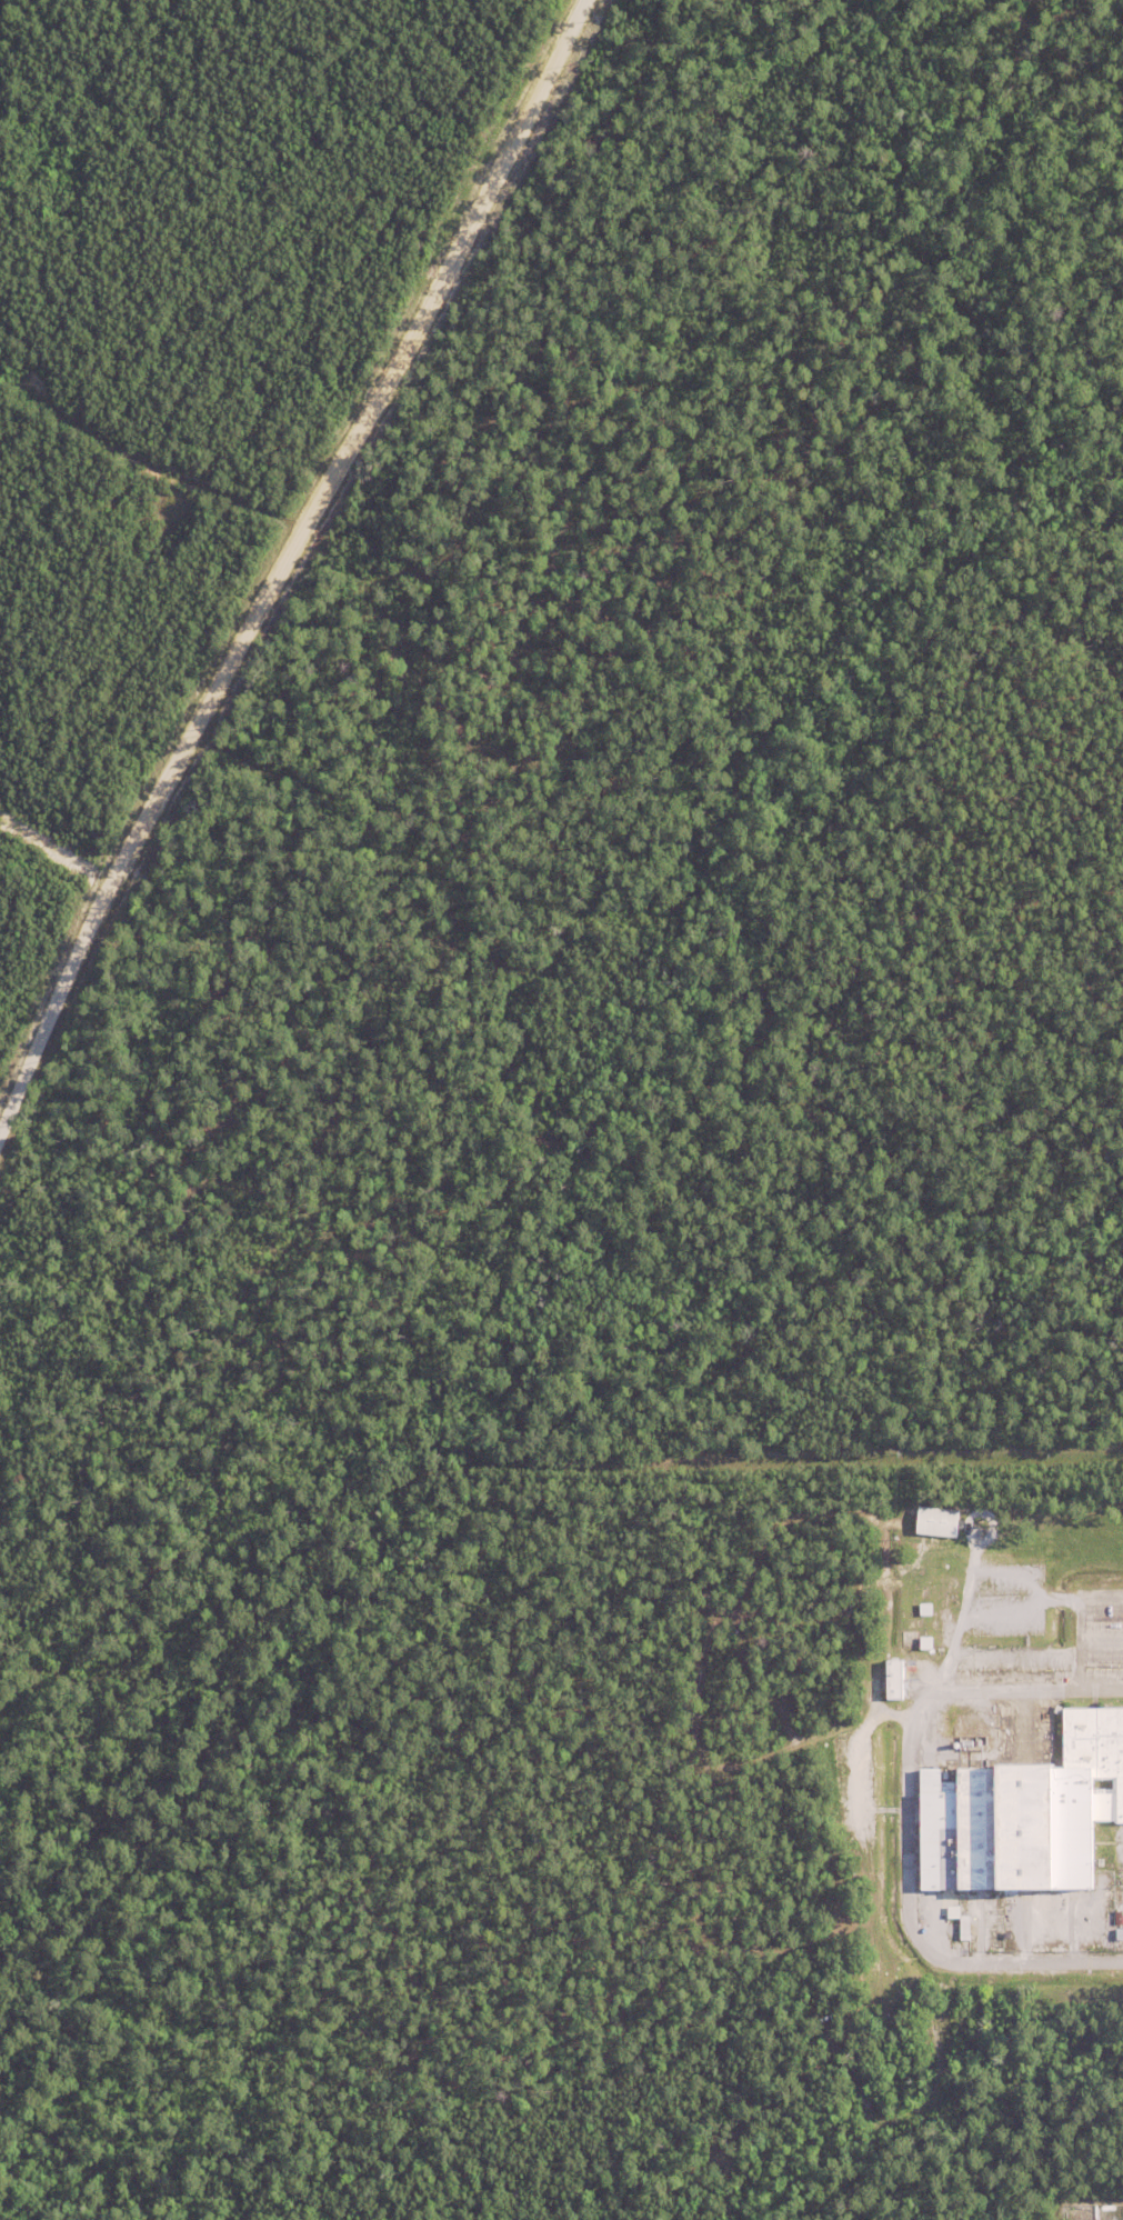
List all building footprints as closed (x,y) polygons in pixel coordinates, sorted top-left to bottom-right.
[(912,1533),(914,1506),(955,1509),(952,1538),(912,1533)] [(920,1618),(920,1606),(933,1606),(933,1618),(920,1618)] [(921,1652),(921,1639),(934,1639),(933,1652),(921,1652)] [(909,1684),(909,1691),(904,1691),(904,1703),(888,1703),(888,1664),(904,1664),(904,1684),(909,1684)] [(1084,1702),(1122,1702),(1122,1824),(1112,1824),(1112,1820),(1089,1820),(1087,1770),(1059,1770),(1059,1763),(1059,1708),(1084,1707),(1084,1702)] [(1089,1820),(1089,1890),(953,1891),(915,1892),(914,1769),(935,1769),(935,1782),(952,1782),(952,1771),(1059,1770),(1087,1770),(1089,1820)]
